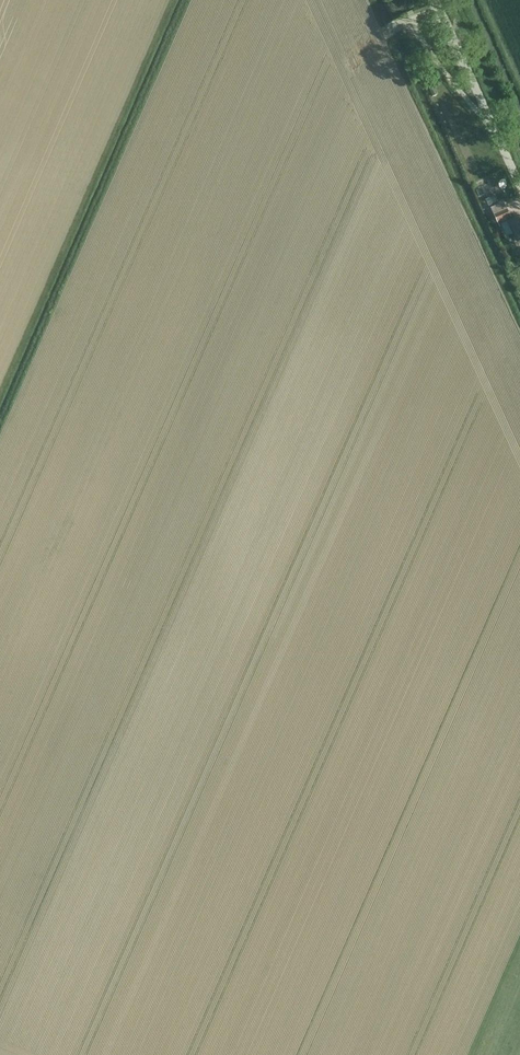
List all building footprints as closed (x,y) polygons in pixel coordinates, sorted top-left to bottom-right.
[(506,210),(494,216),(498,223),(510,218),(506,210)] [(519,241),(519,217),(509,223),(518,242),(519,241)] [(513,263),(506,266),(509,272),(516,269),(513,263)]
